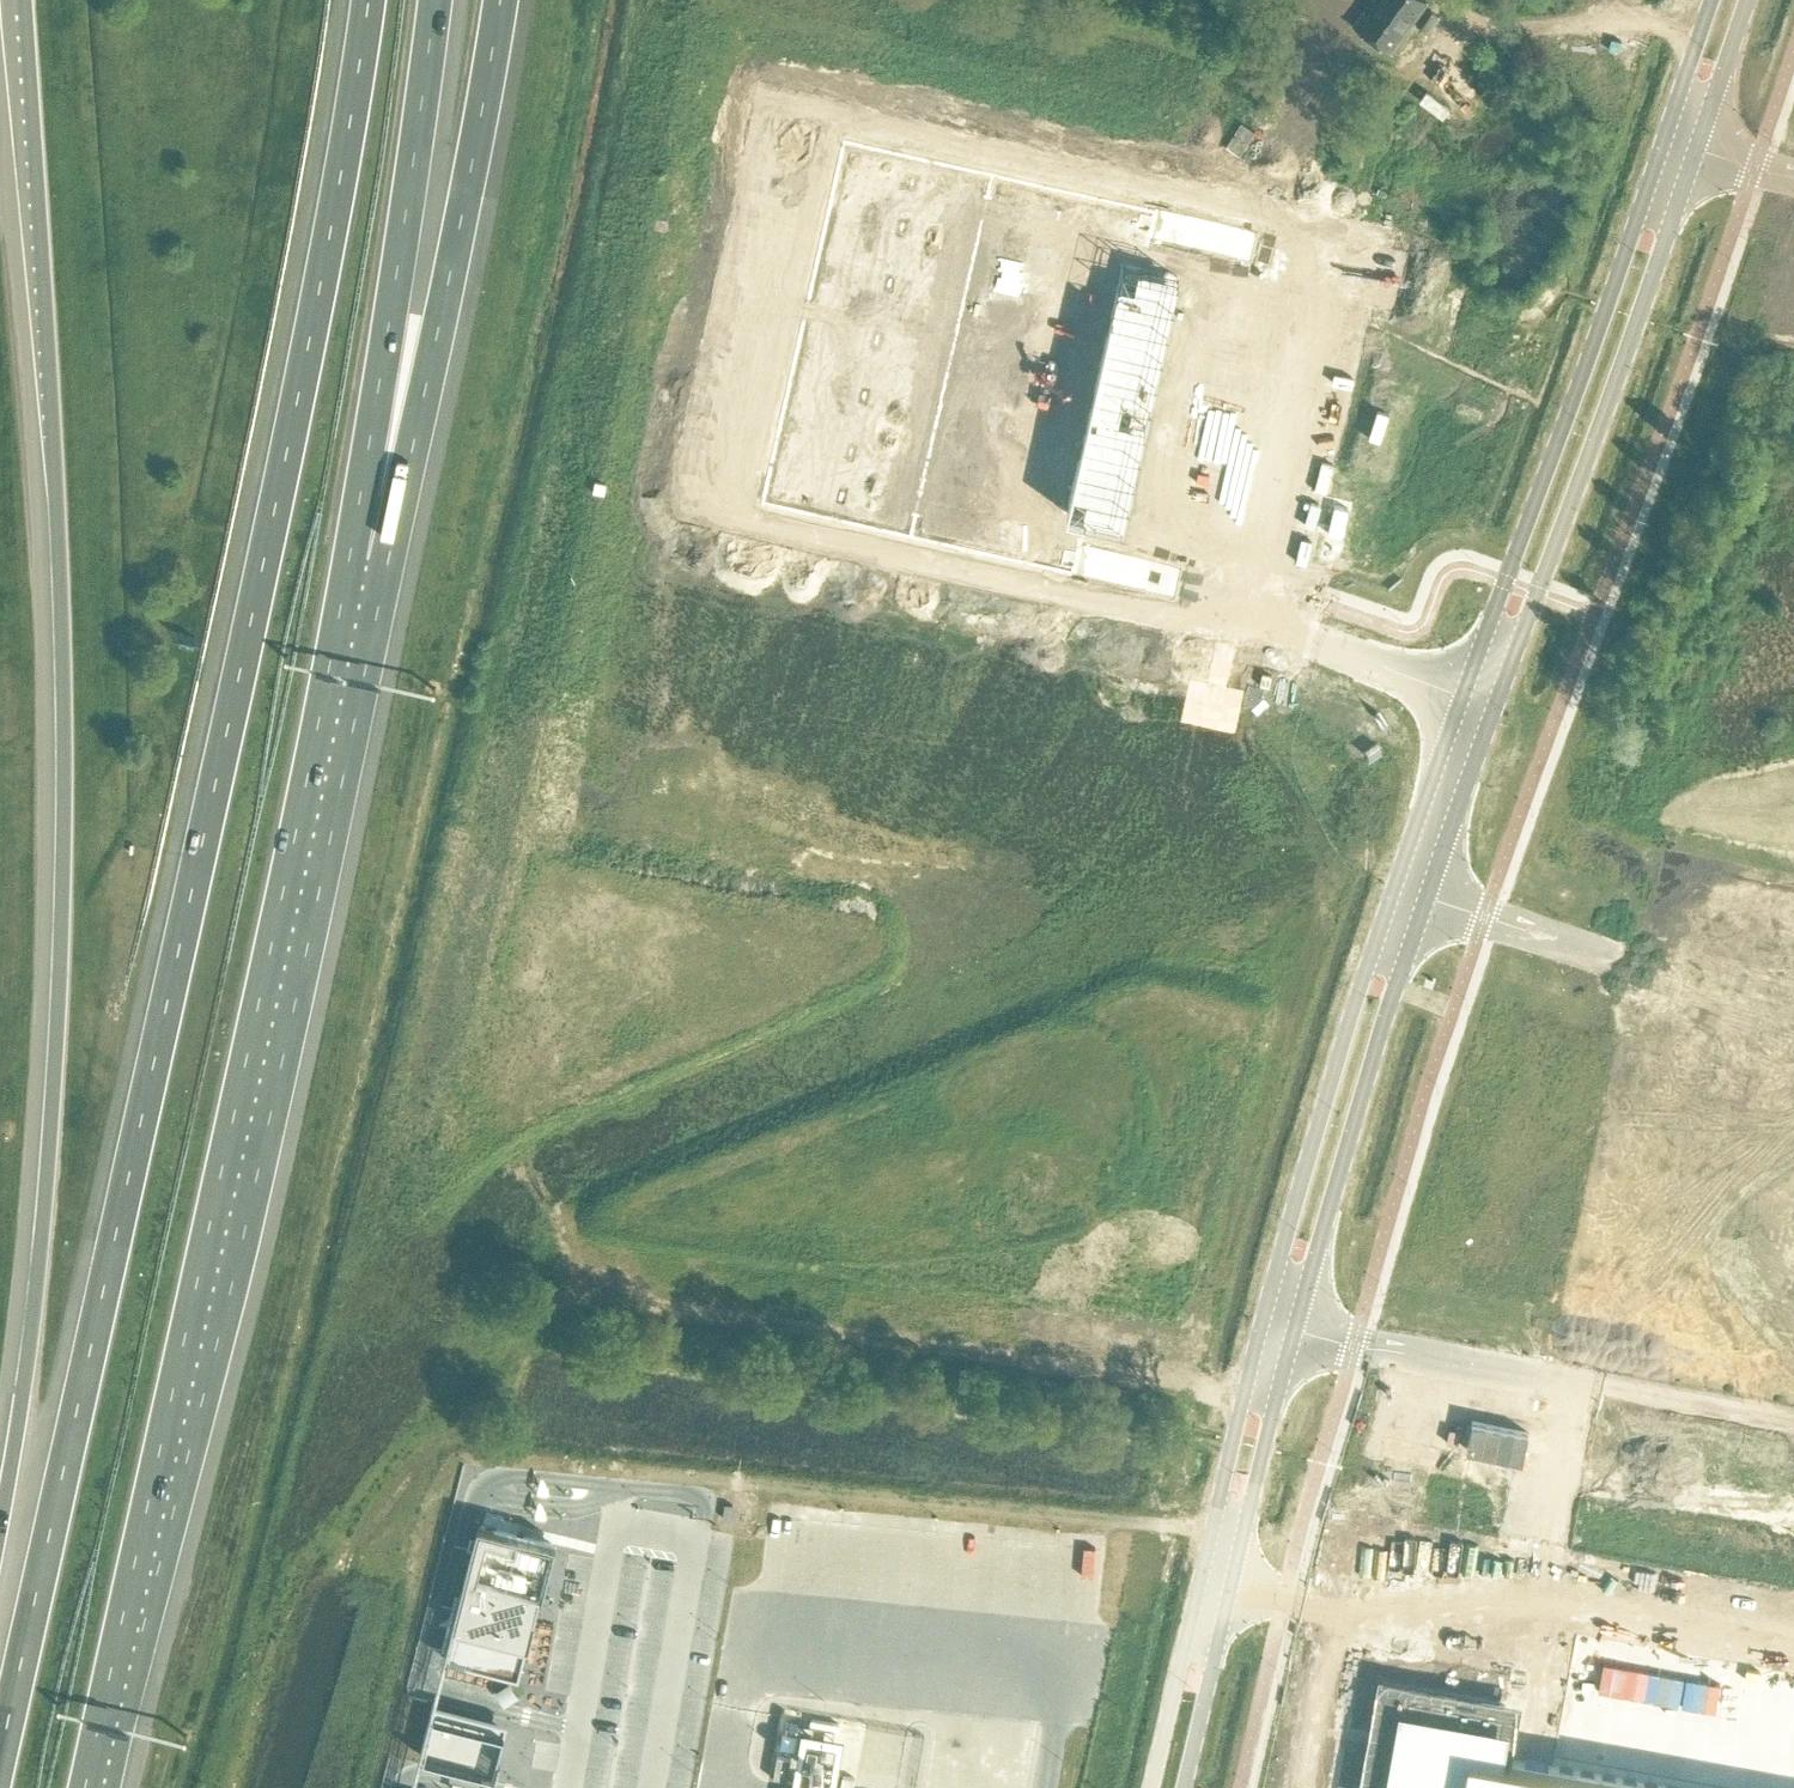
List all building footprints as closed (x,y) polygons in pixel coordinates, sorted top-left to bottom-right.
[(1446,2),(1442,0),(1381,0),(1368,18),(1406,47),(1417,32),(1421,35),(1446,2)] [(844,138),(761,503),(1073,574),(1086,515),(1123,524),(1179,275),(1141,267),(1155,208),(844,138)] [(522,1667),(554,1542),(481,1524),(478,1535),(473,1534),(470,1546),(475,1547),(464,1593),(458,1591),(444,1647),(450,1648),(447,1657),(475,1664),(522,1667)] [(1548,1764),(1512,1757),(1513,1752),(1497,1749),(1506,1703),(1382,1681),(1362,1787),(1677,1787),(1548,1764)] [(495,1773),(506,1729),(434,1710),(423,1755),(495,1773)] [(788,1787),(833,1787),(841,1744),(797,1736),(788,1787)] [(787,1778),(791,1757),(777,1755),(774,1776),(787,1778)] [(855,1778),(841,1776),(839,1787),(842,1787),(853,1787),(855,1778)]
